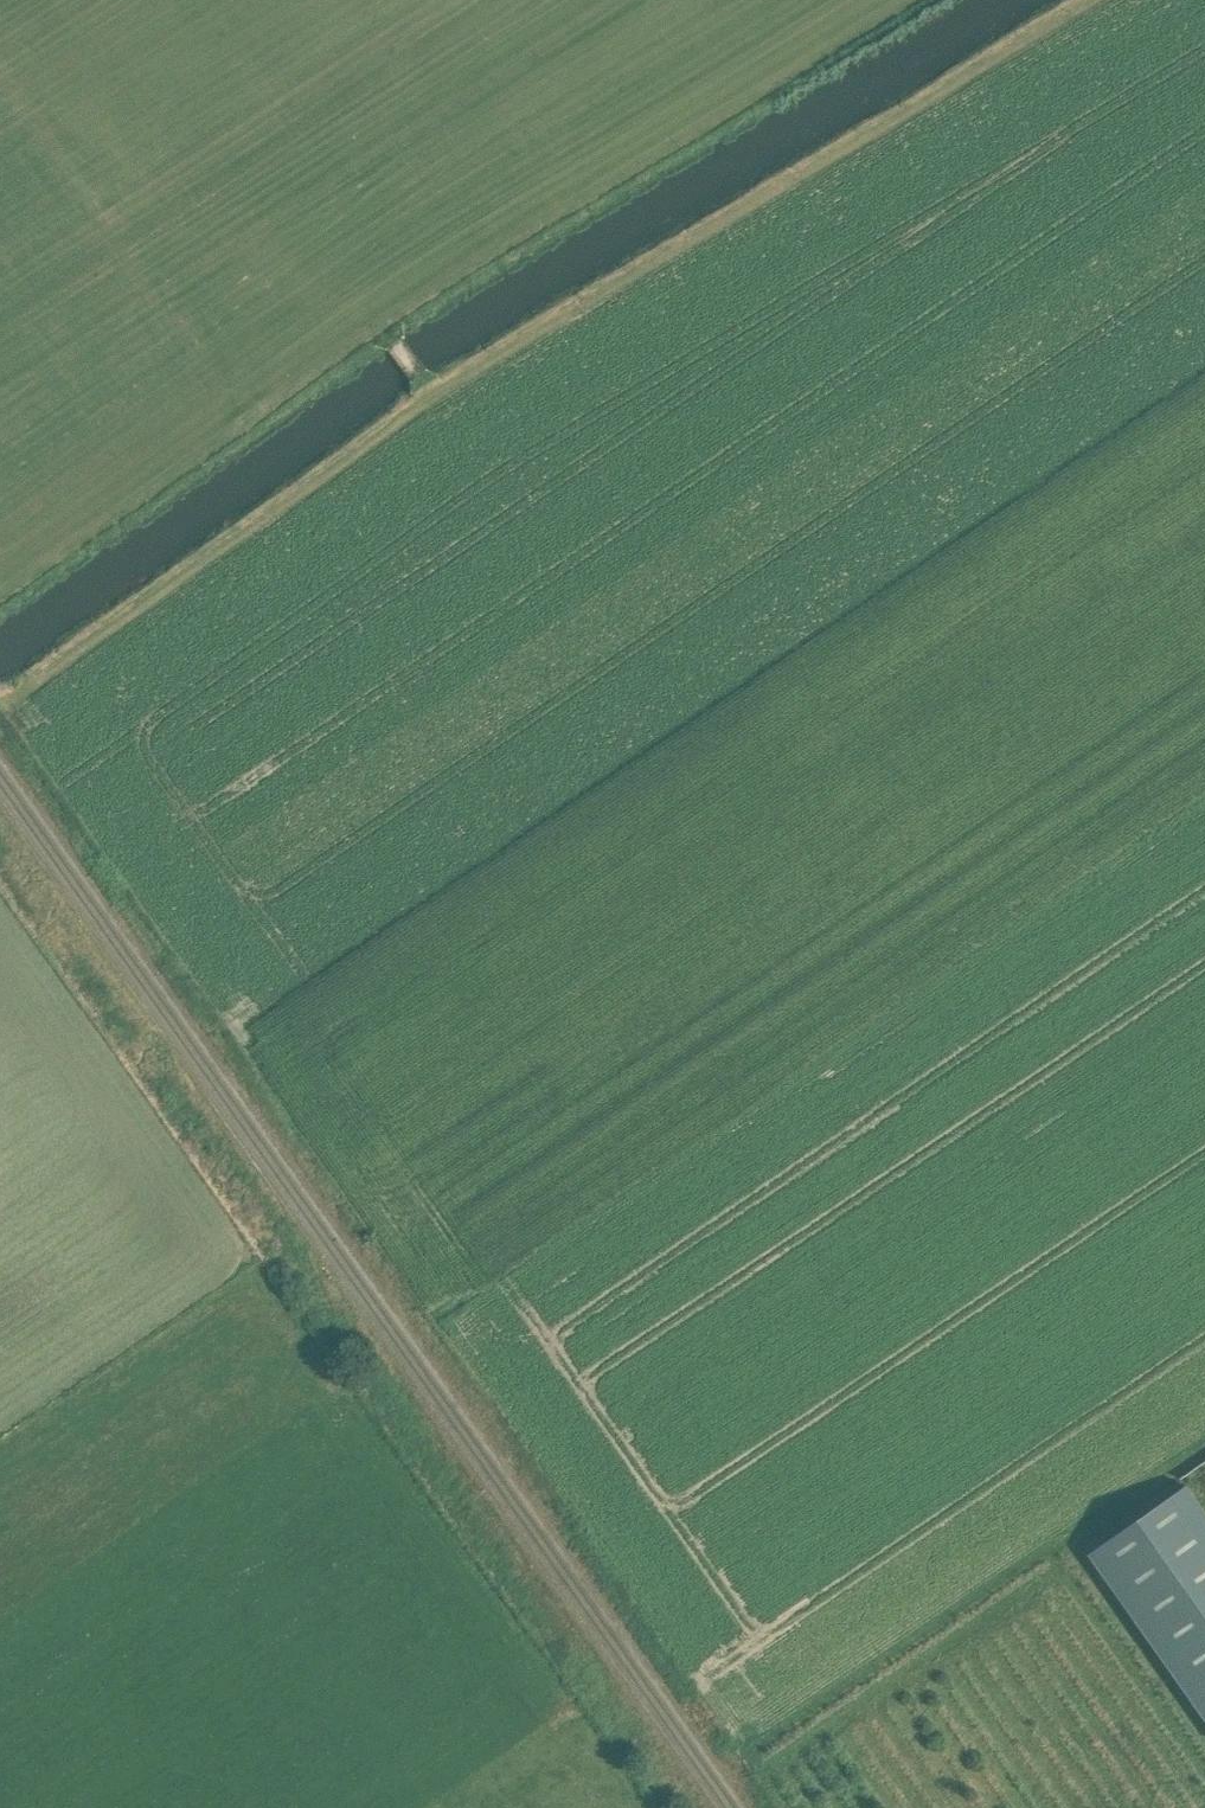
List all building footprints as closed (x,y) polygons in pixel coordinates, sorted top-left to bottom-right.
[(1187,1484),(1089,1552),(1204,1716),(1204,1510),(1187,1484)]
